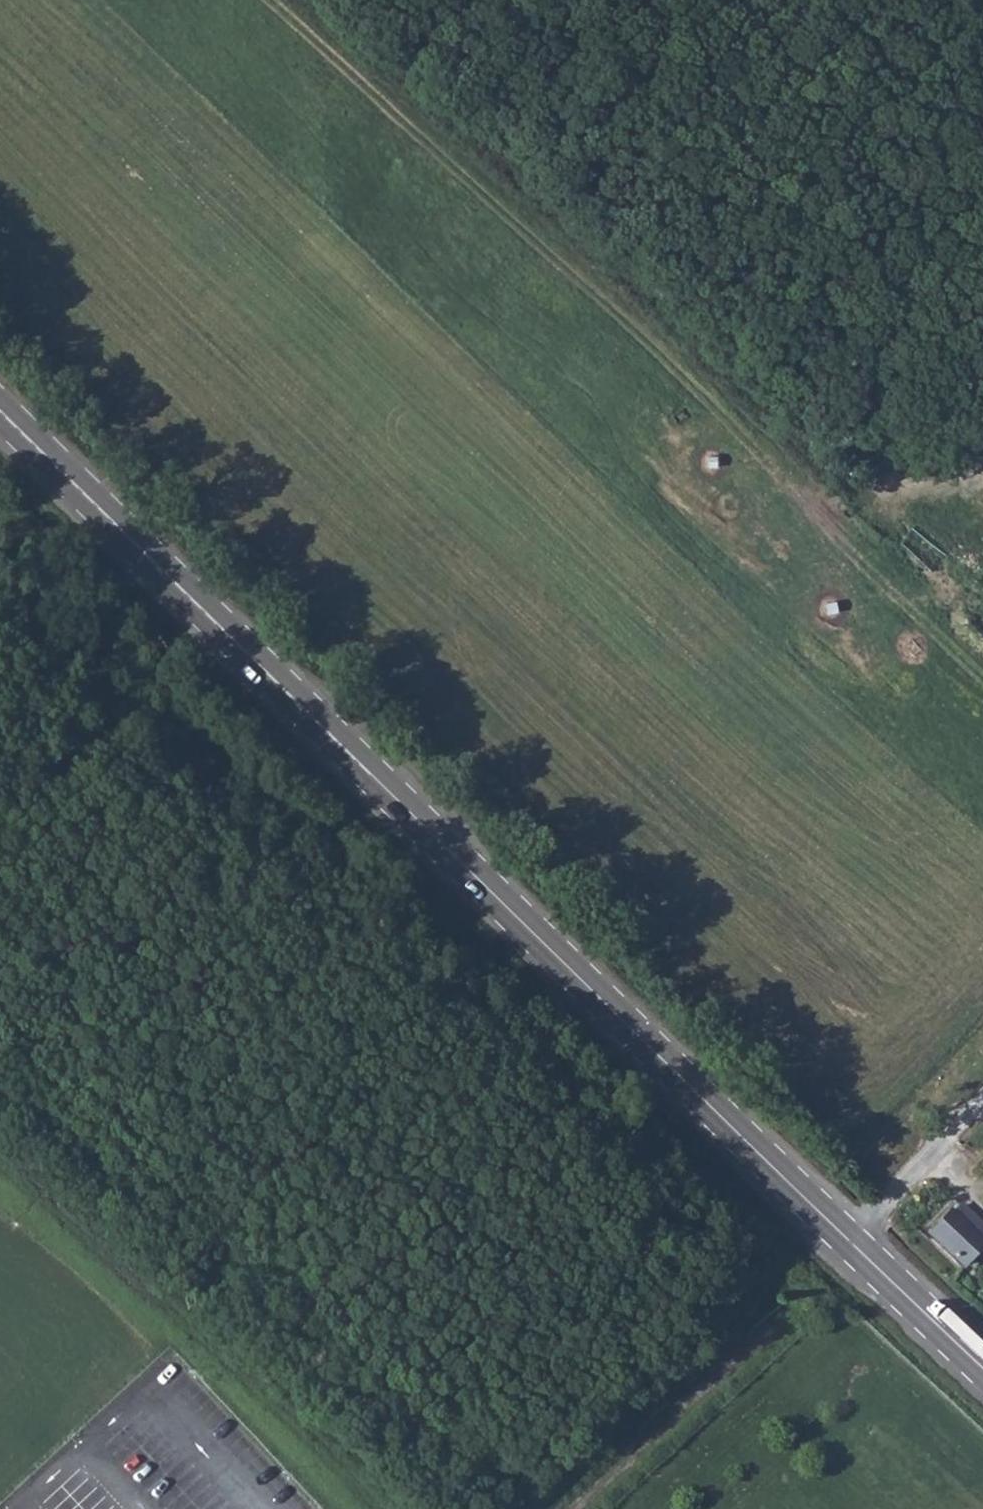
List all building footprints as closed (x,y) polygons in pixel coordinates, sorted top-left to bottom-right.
[(967,1221),(955,1231),(952,1225),(930,1247),(962,1281),(982,1260),(976,1253),(982,1246),(982,1236),(967,1221)]
